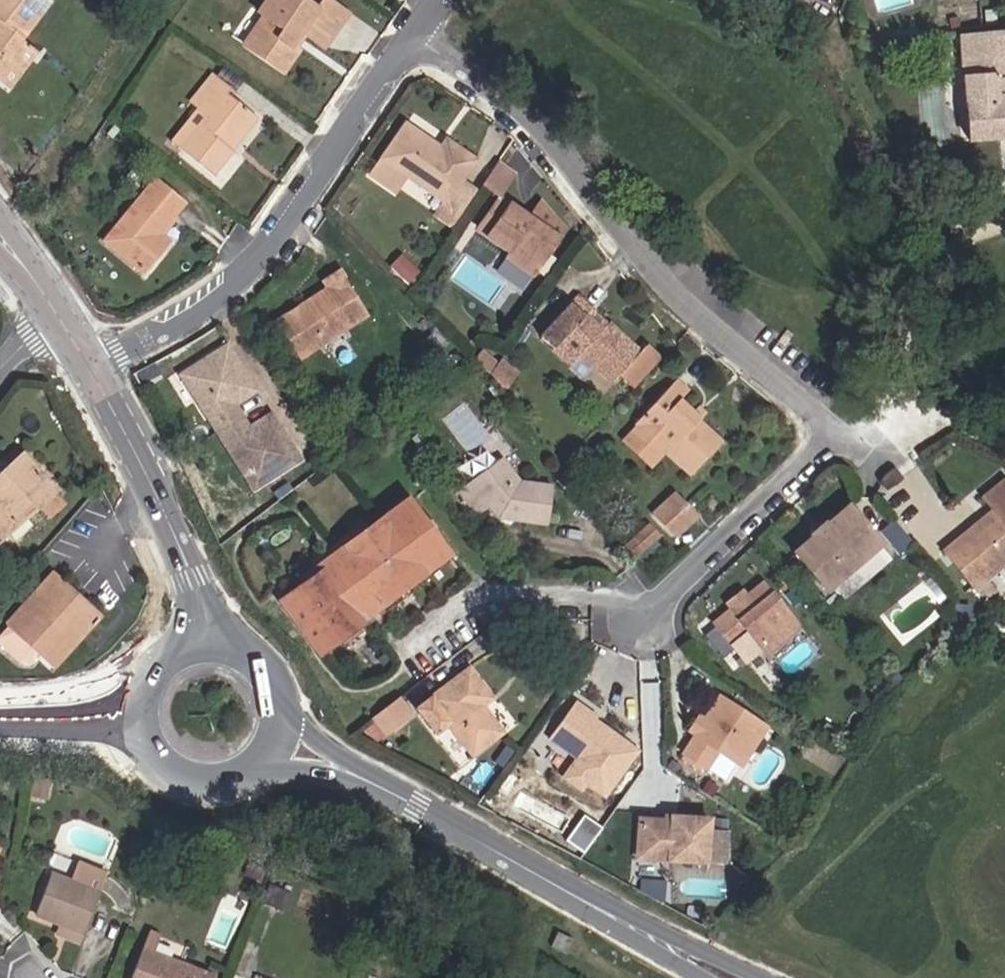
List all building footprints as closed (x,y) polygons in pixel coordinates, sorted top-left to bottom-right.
[(26,43),(20,38),(50,0),(0,0),(0,21),(0,22),(0,78),(26,43)] [(117,12),(125,0),(111,0),(107,5),(117,12)] [(312,20),(334,34),(348,14),(327,0),(321,0),(316,7),(305,0),(269,0),(260,14),(265,17),(246,48),(286,75),(300,53),(294,49),(304,34),(312,20)] [(999,24),(997,9),(985,11),(986,25),(999,24)] [(304,34),(325,48),(334,34),(312,20),(304,34)] [(1004,139),(1004,35),(961,39),(968,142),(1004,139)] [(36,51),(26,43),(0,78),(0,81),(8,88),(36,51)] [(216,78),(195,105),(199,108),(206,115),(182,147),(180,149),(214,175),(233,151),(231,150),(226,145),(250,113),(226,93),(230,88),(216,78)] [(199,108),(174,140),(182,147),(206,115),(199,108)] [(231,150),(257,118),(250,113),(226,145),(231,150)] [(477,192),(460,180),(474,161),(446,141),(440,149),(409,128),(377,173),(399,190),(408,177),(445,202),(436,215),(452,227),(457,220),(477,192)] [(530,222),(500,200),(517,176),(499,163),(482,184),(496,197),(474,229),(510,253),(507,257),(534,276),(539,270),(549,255),(564,233),(541,206),(530,222)] [(168,245),(158,237),(185,204),(156,181),(107,240),(146,272),(168,245)] [(308,309),(298,315),(295,311),(282,319),(306,356),(371,313),(343,271),(329,280),(333,286),(305,304),(308,309)] [(593,307),(581,297),(574,304),(603,331),(609,324),(593,309),(593,307)] [(295,311),(298,315),(308,309),(305,304),(295,311)] [(609,324),(603,331),(574,304),(542,337),(571,365),(583,353),(614,381),(622,373),(637,386),(662,359),(647,345),(641,352),(610,323),(609,324)] [(255,390),(227,345),(211,355),(212,357),(194,369),(191,382),(200,396),(196,398),(216,431),(236,462),(239,460),(248,474),(261,477),(280,465),(282,469),(298,459),(270,414),(248,428),(240,416),(233,404),(255,390)] [(493,370),(498,362),(484,353),(479,361),(493,370)] [(194,369),(212,357),(211,355),(181,373),(196,398),(200,396),(191,382),(194,369)] [(513,364),(503,358),(492,374),(499,384),(513,364)] [(689,474),(720,441),(697,419),(692,413),(678,400),(687,391),(676,381),(636,424),(639,428),(665,452),(689,474)] [(704,412),(698,407),(692,413),(697,419),(704,412)] [(651,467),(665,452),(639,428),(625,443),(651,467)] [(514,516),(546,521),(551,485),(513,479),(514,475),(502,459),(500,461),(492,451),(487,449),(472,460),(472,466),(479,476),(462,488),(479,512),(492,502),(499,512),(502,509),(510,509),(514,516)] [(2,539),(36,507),(53,492),(22,457),(0,477),(0,537),(2,539)] [(236,462),(252,488),(282,469),(280,465),(261,477),(248,474),(239,460),(236,462)] [(1004,561),(1004,482),(985,499),(993,510),(1000,519),(985,532),(978,523),(945,550),(974,587),(1004,561)] [(47,519),(64,504),(53,492),(36,507),(47,519)] [(673,538),(696,516),(675,495),(652,516),(673,538)] [(452,551),(411,496),(369,527),(343,547),(385,602),(409,584),(452,551)] [(993,510),(978,523),(985,532),(1000,519),(993,510)] [(827,591),(879,549),(848,512),(796,554),(827,591)] [(369,527),(363,521),(338,540),(343,547),(369,527)] [(654,533),(646,524),(634,535),(643,544),(654,533)] [(631,556),(643,544),(634,535),(623,545),(631,556)] [(338,540),(298,571),(304,580),(308,577),(322,567),(320,564),(343,547),(338,540)] [(322,567),(308,577),(304,580),(280,599),(323,656),(348,637),(364,624),(361,620),(385,602),(343,547),(320,564),(322,567)] [(50,575),(5,626),(7,628),(11,631),(56,580),(50,575)] [(38,655),(48,663),(92,613),(56,580),(11,631),(7,628),(0,636),(0,650),(19,666),(28,666),(38,655)] [(394,614),(418,597),(409,584),(385,602),(394,614)] [(749,632),(762,648),(794,622),(762,584),(745,599),(733,609),(715,625),(732,645),(749,632)] [(740,593),(728,604),(733,609),(745,599),(740,593)] [(354,644),(394,614),(385,602),(361,620),(364,624),(348,637),(354,644)] [(98,618),(92,613),(48,663),(54,669),(98,618)] [(766,653),(797,627),(794,622),(762,648),(766,653)] [(491,695),(469,667),(419,708),(437,730),(448,721),(452,726),(474,753),(502,730),(480,703),(491,695)] [(723,777),(733,761),(759,722),(718,695),(703,718),(694,731),(682,750),(704,764),(723,777)] [(407,721),(408,711),(399,698),(375,716),(388,735),(407,721)] [(599,714),(576,699),(574,703),(596,718),(599,714)] [(597,770),(621,735),(596,718),(574,703),(550,739),(597,770)] [(698,714),(689,728),(694,731),(703,718),(698,714)] [(740,764),(765,726),(759,722),(733,761),(740,764)] [(31,796),(41,798),(45,779),(35,777),(31,796)] [(671,814),(670,819),(639,816),(636,857),(705,862),(707,837),(709,817),(671,814)] [(579,851),(589,837),(575,827),(565,841),(579,851)] [(724,864),(727,839),(707,837),(705,862),(724,864)] [(51,874),(35,916),(65,927),(83,935),(100,893),(107,877),(51,855),(44,872),(51,874)] [(257,878),(261,867),(249,862),(244,873),(257,878)] [(275,909),(286,879),(272,873),(261,903),(275,909)] [(715,897),(717,877),(677,873),(675,892),(679,894),(715,897)] [(80,943),(83,935),(65,927),(62,935),(80,943)] [(194,971),(195,969),(151,951),(157,935),(147,931),(129,977),(212,977),(194,971)] [(565,954),(572,939),(557,932),(551,947),(565,954)]
